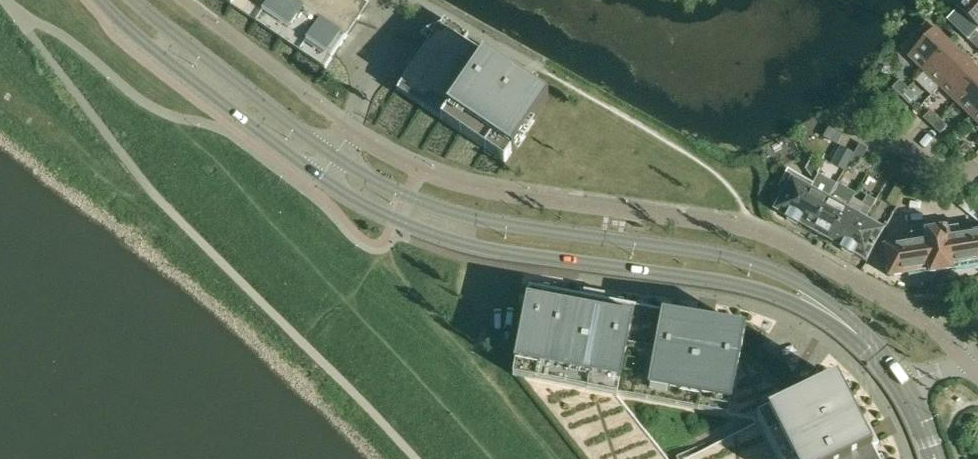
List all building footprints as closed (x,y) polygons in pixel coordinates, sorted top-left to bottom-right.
[(326,70),(370,5),(362,0),(223,0),(326,70)] [(951,3),(977,29),(977,0),(954,0),(951,3)] [(916,33),(923,40),(907,56),(923,72),(950,44),(927,22),(916,33)] [(405,78),(397,90),(506,163),(549,98),(521,80),(518,78),(440,25),(427,45),(426,47),(406,76),(405,78)] [(975,31),(967,40),(977,50),(977,34),(975,31)] [(950,44),(923,72),(939,87),(965,59),(950,44)] [(977,77),(977,71),(965,59),(939,87),(955,102),(977,77)] [(970,117),(977,109),(977,77),(955,102),(970,117)] [(892,88),(892,89),(900,96),(907,88),(899,80),(892,88)] [(900,96),(909,104),(916,96),(907,88),(900,96)] [(922,118),(924,120),(931,126),(939,118),(930,110),(922,118)] [(931,126),(940,135),(947,127),(939,118),(931,126)] [(851,159),(850,161),(851,161),(858,166),(868,148),(860,143),(854,153),(851,159)] [(957,152),(966,159),(973,151),(965,143),(957,152)] [(851,159),(837,152),(831,164),(846,172),(851,161),(850,161),(851,159)] [(890,174),(896,163),(889,159),(882,170),(890,174)] [(806,170),(811,173),(816,176),(821,168),(811,162),(806,170)] [(896,163),(890,174),(899,179),(905,168),(896,163)] [(774,211),(793,221),(810,189),(791,179),(774,211)] [(896,207),(906,190),(907,189),(896,184),(886,202),(896,207)] [(793,221),(811,231),(828,199),(810,189),(793,221)] [(848,189),(839,205),(828,199),(811,231),(830,241),(847,209),(847,210),(856,194),(848,189)] [(830,241),(848,251),(865,220),(871,209),(863,205),(857,215),(847,210),(847,209),(830,241)] [(867,262),(884,230),(865,220),(848,251),(867,262)] [(924,240),(883,246),(888,277),(928,271),(929,275),(952,271),(951,267),(977,263),(977,231),(948,236),(946,228),(922,232),(924,240)] [(584,458),(877,458),(864,433),(837,379),(800,398),(742,351),(746,329),(529,288),(515,372),(584,458)]
